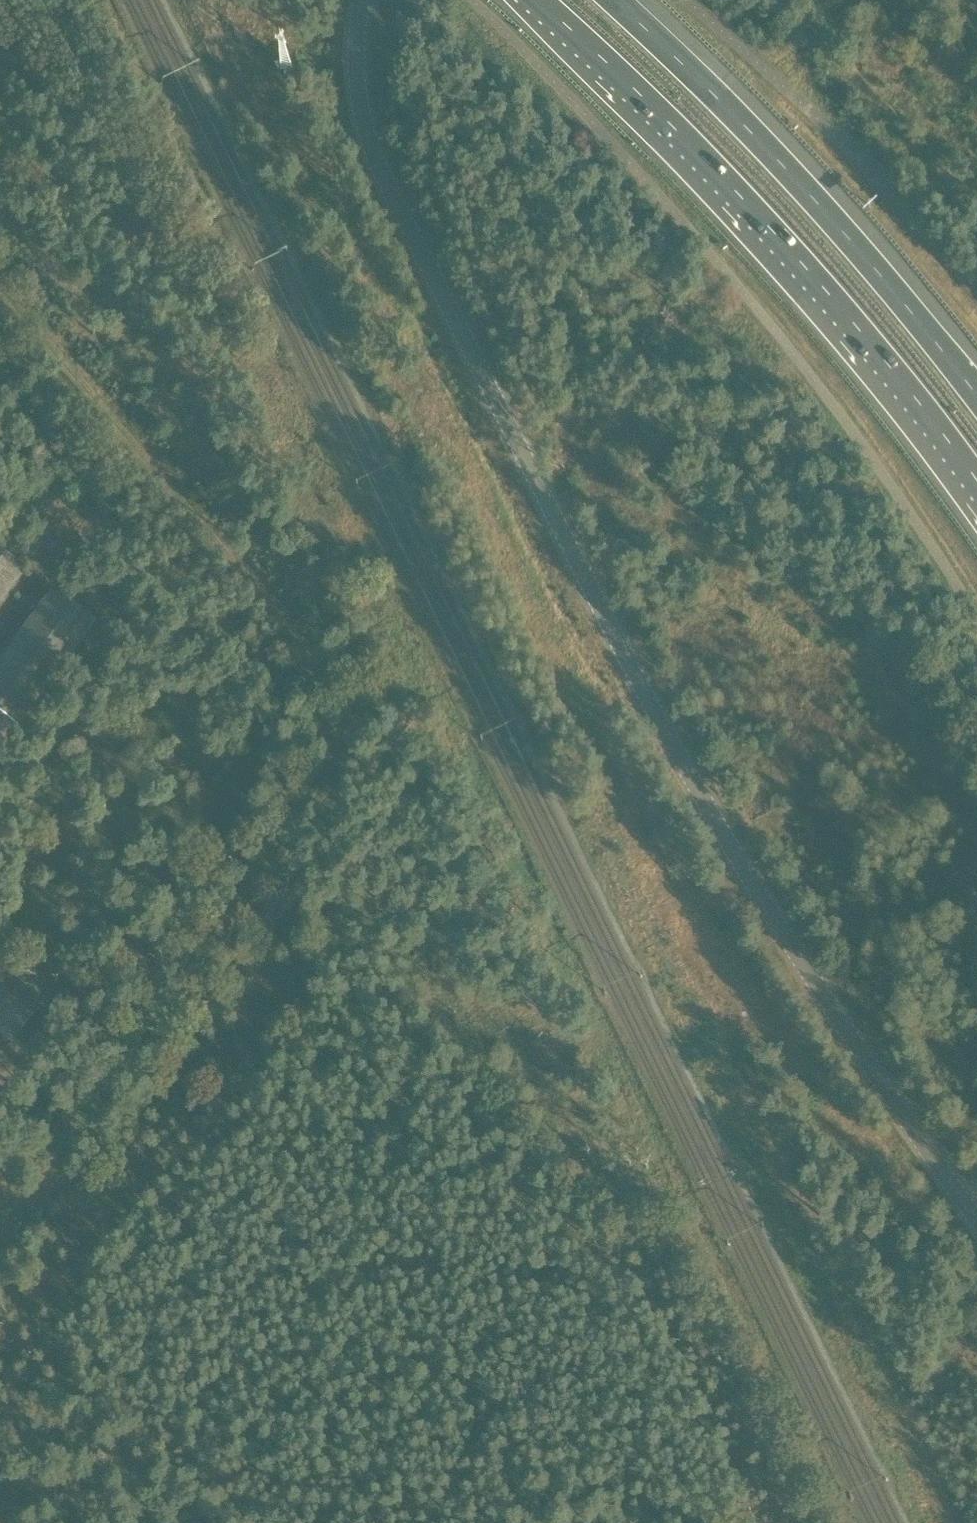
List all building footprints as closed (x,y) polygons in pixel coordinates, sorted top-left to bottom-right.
[(15,725),(17,726),(17,725),(16,724),(93,621),(52,591),(0,661),(0,746),(15,725)]
